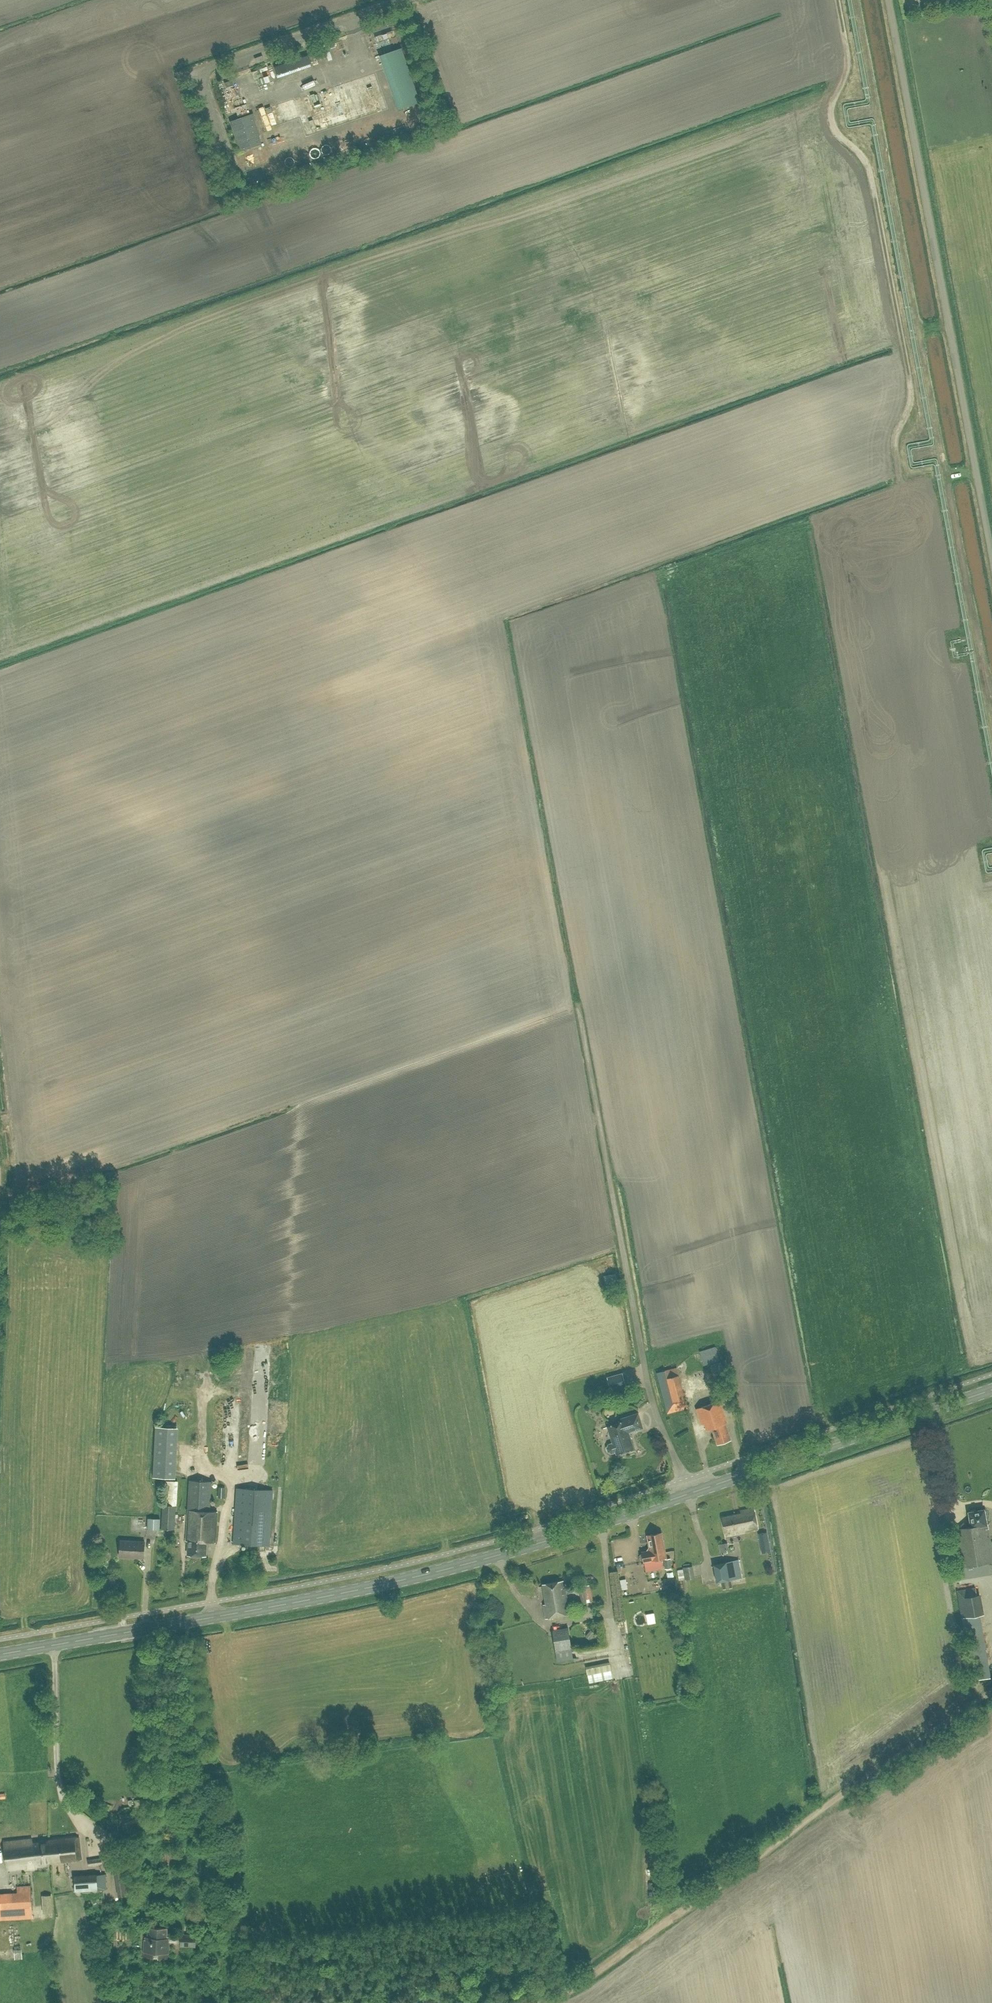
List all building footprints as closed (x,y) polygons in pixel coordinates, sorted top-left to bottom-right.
[(345,48),(342,39),(333,42),(336,51),(345,48)] [(420,102),(402,48),(379,56),(397,109),(420,102)] [(264,60),(262,55),(254,58),(256,63),(264,60)] [(312,64),(309,55),(274,67),(277,76),(312,64)] [(372,104),(318,120),(320,128),(374,112),(372,104)] [(268,126),(276,124),(272,108),(264,109),(268,126)] [(301,115),(303,121),(311,119),(309,113),(301,115)] [(258,131),(253,115),(231,122),(241,150),(261,143),(257,131),(258,131)] [(250,170),(253,180),(266,176),(263,167),(250,170)] [(727,1385),(714,1346),(699,1351),(703,1365),(710,1362),(716,1378),(714,1379),(717,1389),(727,1385)] [(686,1408),(675,1367),(656,1372),(666,1413),(686,1408)] [(625,1384),(623,1375),(609,1379),(611,1388),(625,1384)] [(255,1395),(255,1406),(265,1406),(265,1395),(255,1395)] [(727,1423),(719,1400),(696,1408),(701,1424),(704,1423),(706,1430),(712,1428),(717,1444),(731,1439),(725,1424),(727,1423)] [(643,1427),(638,1413),(619,1419),(620,1422),(608,1426),(613,1442),(610,1443),(608,1445),(607,1447),(607,1449),(608,1451),(611,1453),(613,1452),(616,1451),(617,1453),(627,1450),(627,1451),(635,1449),(633,1443),(631,1444),(628,1432),(643,1427)] [(177,1428),(155,1427),(153,1467),(153,1477),(174,1478),(175,1468),(177,1428)] [(177,1481),(165,1480),(164,1504),(162,1504),(161,1529),(174,1529),(177,1481)] [(211,1481),(189,1480),(186,1540),(188,1540),(188,1554),(206,1555),(206,1542),(216,1542),(217,1511),(210,1511),(211,1481)] [(272,1490),(237,1488),(234,1543),(269,1545),(272,1490)] [(758,1529),(754,1508),(740,1511),(741,1513),(722,1517),(726,1535),(758,1529)] [(986,1524),(985,1517),(986,1517),(987,1515),(986,1511),(985,1510),(984,1510),(984,1509),(976,1510),(975,1509),(970,1510),(969,1512),(968,1512),(971,1527),(955,1529),(961,1568),(991,1563),(991,1554),(987,1524),(986,1524)] [(160,1518),(147,1518),(147,1529),(160,1529),(160,1518)] [(660,1554),(665,1553),(661,1532),(647,1535),(649,1547),(646,1552),(641,1553),(641,1554),(639,1555),(640,1559),(643,1560),(643,1562),(660,1558),(660,1554)] [(766,1532),(758,1534),(761,1554),(770,1552),(766,1532)] [(145,1541),(120,1540),(119,1556),(144,1557),(145,1541)] [(728,1551),(726,1543),(717,1545),(719,1553),(728,1551)] [(671,1569),(670,1558),(663,1559),(664,1569),(671,1569)] [(741,1578),(738,1560),(714,1564),(717,1582),(741,1578)] [(694,1578),(692,1566),(681,1568),(681,1570),(676,1571),(678,1581),(694,1578)] [(676,1590),(675,1578),(662,1580),(663,1591),(676,1590)] [(570,1614),(564,1580),(542,1584),(545,1604),(543,1604),(545,1618),(570,1614)] [(592,1598),(589,1585),(577,1587),(580,1600),(592,1598)] [(976,1594),(975,1588),(957,1591),(962,1623),(980,1620),(979,1613),(984,1613),(981,1593),(976,1594)] [(986,1678),(977,1624),(963,1626),(972,1680),(986,1678)] [(572,1659),(568,1627),(552,1630),(556,1661),(572,1659)] [(591,1629),(585,1635),(593,1642),(599,1635),(591,1629)] [(611,1678),(608,1663),(585,1668),(588,1683),(611,1678)] [(986,1686),(978,1689),(980,1694),(988,1691),(986,1686)] [(49,1840),(51,1862),(81,1859),(79,1836),(49,1840)] [(51,1862),(49,1840),(49,1841),(33,1843),(32,1839),(4,1842),(7,1869),(39,1865),(39,1862),(51,1861),(51,1862)] [(130,1895),(125,1855),(112,1857),(118,1896),(130,1895)] [(104,1889),(103,1873),(72,1875),(74,1892),(104,1889)] [(30,1891),(0,1893),(0,1918),(30,1916),(30,1906),(31,1906),(30,1891)] [(170,1928),(144,1927),(143,1957),(169,1958),(170,1928)] [(195,1934),(180,1934),(179,1946),(195,1947),(195,1934)]
